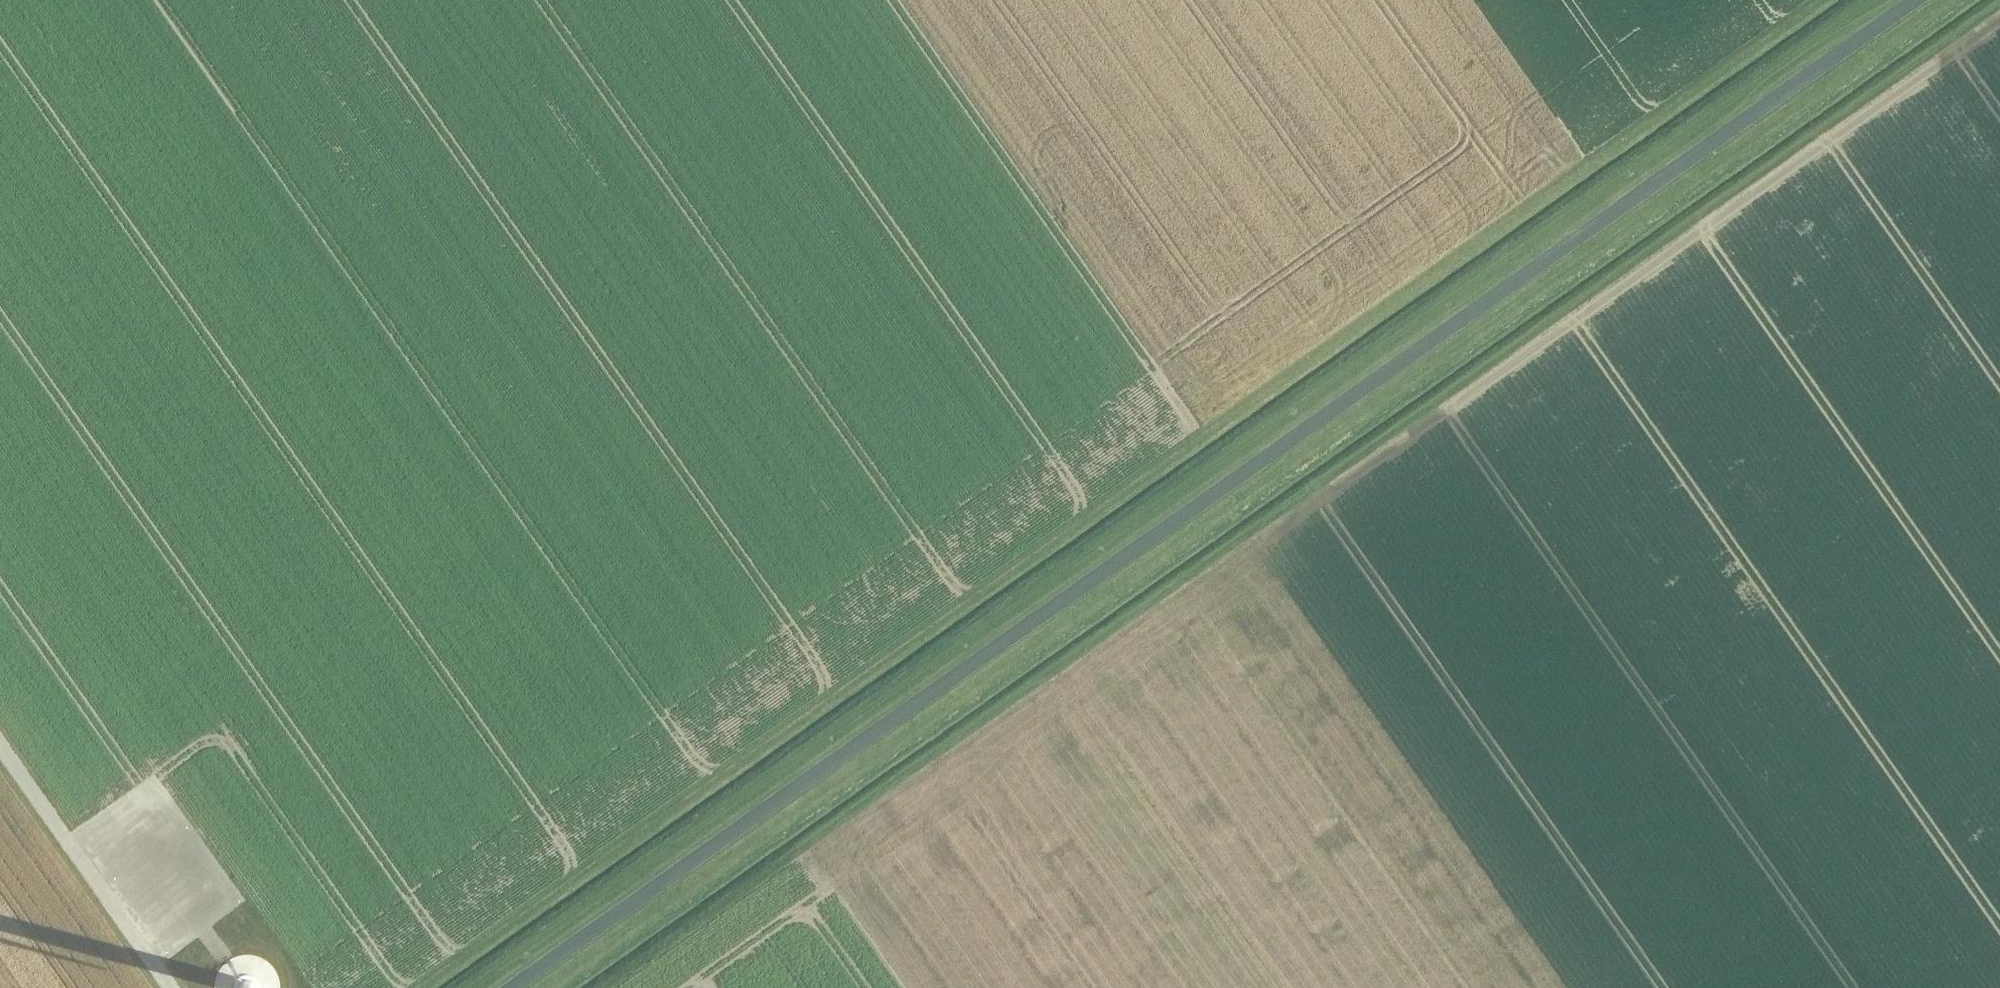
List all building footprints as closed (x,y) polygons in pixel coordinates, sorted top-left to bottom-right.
[(239,987),(257,987),(257,986),(256,984),(255,983),(254,982),(253,981),(251,980),(250,979),(248,979),(247,979),(245,979),(243,980),(242,981),(241,982),(240,983),(239,985),(239,987)]
